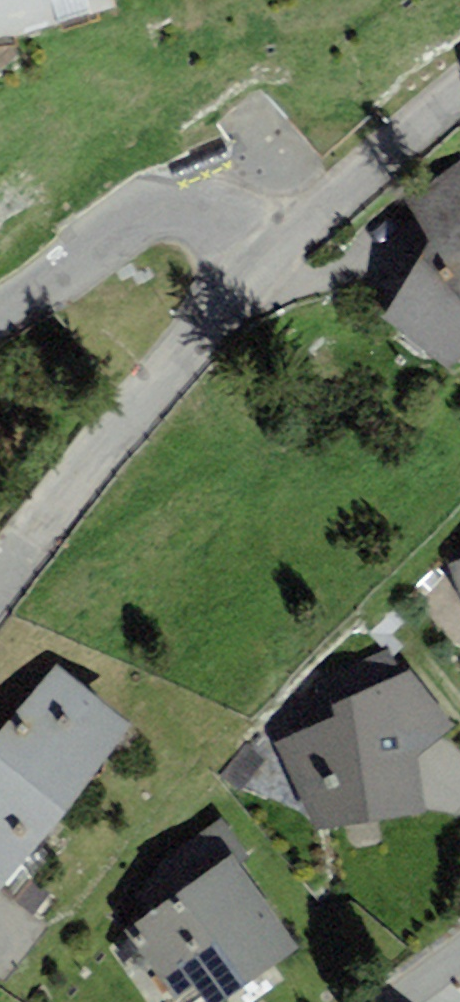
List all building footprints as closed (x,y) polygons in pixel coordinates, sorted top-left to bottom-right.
[(113,8),(111,0),(0,0),(0,40),(15,39),(113,8)] [(449,369),(459,361),(459,160),(405,199),(431,241),(384,317),(449,369)] [(454,727),(409,671),(401,675),(389,648),(316,681),(323,722),(275,746),(313,828),(426,814),(417,757),(454,727)] [(55,667),(0,735),(0,889),(131,727),(55,667)] [(221,818),(164,859),(136,895),(150,913),(126,930),(176,999),(194,986),(206,1001),(221,1001),(298,946),(240,865),(250,858),(221,818)]
